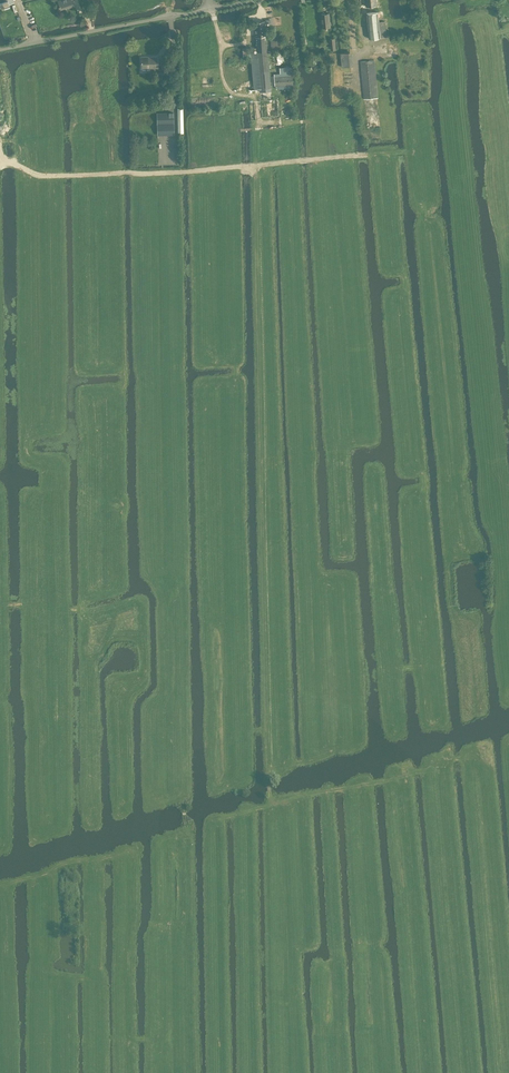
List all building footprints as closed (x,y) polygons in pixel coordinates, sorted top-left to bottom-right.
[(61,9),(68,6),(68,7),(73,6),(71,0),(72,0),(60,0),(58,1),(61,9)] [(380,37),(386,36),(385,21),(379,21),(378,11),(390,10),(389,4),(377,5),(377,0),(366,0),(369,38),(380,37)] [(323,28),(331,27),(329,13),(322,14),(322,19),(321,19),(322,22),(323,28)] [(271,87),(268,53),(271,54),(272,62),(278,65),(284,61),(284,54),(277,50),(273,53),(273,52),(267,50),(264,21),(254,22),(257,51),(256,51),(260,88),(271,87)] [(280,38),(270,39),(271,49),(281,48),(280,38)] [(342,66),(351,65),(350,51),(341,52),(342,66)] [(141,57),(141,68),(157,67),(157,72),(162,72),(161,65),(158,65),(158,57),(141,57)] [(374,60),(361,61),(364,99),(378,98),(374,60)] [(295,74),(274,76),(275,87),(295,85),(295,74)] [(174,134),(173,113),(157,113),(157,135),(174,134)]
